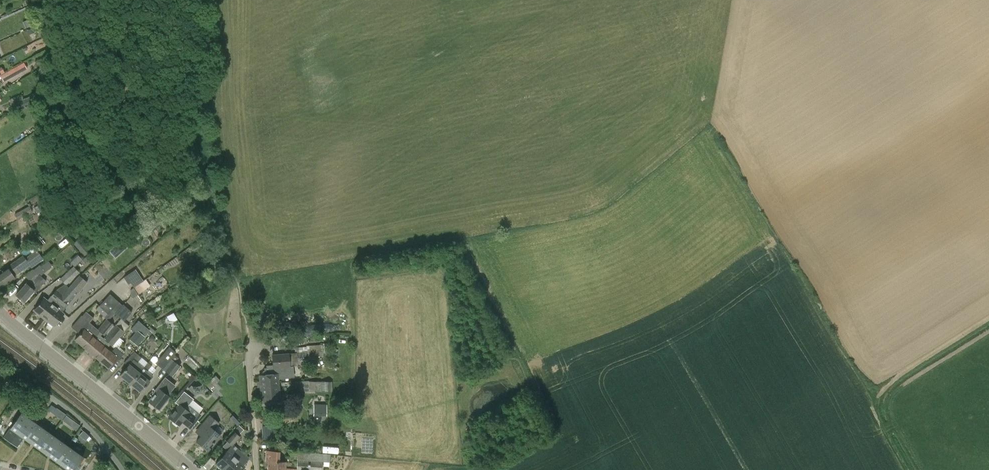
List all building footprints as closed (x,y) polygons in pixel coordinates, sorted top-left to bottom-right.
[(0,76),(3,82),(13,77),(9,71),(0,76)] [(29,207),(15,214),(17,218),(31,211),(29,207)] [(53,230),(61,228),(57,209),(49,211),(53,230)] [(180,220),(181,221),(191,213),(189,212),(180,220)] [(119,241),(125,247),(129,243),(124,237),(119,241)] [(32,253),(36,250),(31,243),(27,246),(32,253)] [(72,262),(80,256),(71,246),(64,253),(72,262)] [(44,257),(46,260),(57,251),(55,249),(44,257)] [(16,277),(15,277),(23,271),(30,266),(32,268),(43,260),(38,251),(33,255),(26,259),(24,255),(8,266),(0,272),(0,286),(1,288),(16,277)] [(29,280),(26,283),(16,294),(24,302),(34,291),(35,292),(41,286),(45,281),(41,277),(37,274),(43,269),(39,264),(25,276),(29,280)] [(67,285),(80,273),(74,267),(61,279),(67,285)] [(135,269),(124,277),(128,284),(130,283),(134,287),(143,280),(139,274),(143,271),(140,267),(136,271),(135,269)] [(62,295),(57,301),(64,307),(77,291),(79,293),(87,282),(80,276),(62,295)] [(134,288),(138,294),(150,286),(146,279),(134,288)] [(57,301),(62,295),(55,290),(50,296),(57,301)] [(96,309),(108,321),(115,313),(122,305),(110,294),(96,309)] [(43,297),(33,310),(43,318),(57,301),(50,296),(47,300),(43,297)] [(57,301),(43,318),(54,326),(64,313),(61,311),(64,307),(57,301)] [(123,304),(122,305),(115,313),(124,321),(132,312),(123,304)] [(109,321),(108,321),(107,320),(98,331),(93,326),(91,328),(88,325),(89,323),(81,316),(71,327),(78,333),(80,331),(81,332),(75,340),(85,349),(109,321)] [(109,321),(85,349),(97,359),(122,330),(117,326),(104,341),(100,337),(102,334),(104,336),(113,325),(109,321)] [(115,359),(117,361),(123,354),(115,347),(111,352),(107,348),(110,345),(112,346),(124,332),(122,330),(97,359),(108,368),(115,359)] [(135,333),(130,339),(138,346),(145,337),(137,330),(137,331),(135,333)] [(295,348),(295,353),(288,354),(272,355),(272,365),(266,365),(266,367),(264,368),(264,375),(259,375),(259,383),(263,382),(263,384),(278,382),(278,378),(289,377),(289,378),(294,377),(293,367),(302,366),(302,363),(319,362),(319,357),(324,356),(323,344),(295,348)] [(156,364),(162,369),(171,359),(176,353),(169,347),(156,364)] [(133,359),(138,354),(134,351),(126,361),(129,364),(133,359)] [(157,352),(151,358),(155,362),(161,356),(157,352)] [(142,358),(138,354),(133,359),(138,363),(142,358)] [(130,383),(143,367),(138,363),(133,359),(129,364),(120,375),(130,383)] [(181,367),(171,359),(162,369),(172,377),(181,367)] [(143,367),(147,370),(151,365),(147,362),(143,367)] [(153,376),(147,370),(143,367),(130,383),(140,392),(153,376)] [(215,376),(206,384),(210,389),(218,381),(215,376)] [(152,393),(154,394),(148,401),(153,405),(154,407),(156,409),(158,409),(159,410),(169,397),(167,395),(175,386),(165,377),(152,393)] [(332,381),(288,382),(288,391),(333,390),(332,381)] [(261,402),(280,401),(278,382),(263,384),(263,382),(259,383),(261,402)] [(178,405),(170,416),(169,417),(179,426),(182,422),(187,426),(188,425),(191,428),(198,419),(189,412),(186,409),(194,399),(184,391),(183,393),(176,402),(175,402),(178,405)] [(43,400),(36,396),(32,401),(38,406),(43,400)] [(327,404),(313,404),(313,416),(327,416),(327,404)] [(56,408),(53,413),(62,420),(66,414),(56,408)] [(36,424),(21,413),(4,437),(3,437),(17,447),(17,446),(23,437),(32,443),(34,440),(43,446),(40,449),(47,454),(50,451),(59,457),(57,461),(61,464),(59,467),(62,469),(74,469),(83,457),(55,437),(55,436),(54,437),(36,424)] [(69,425),(73,420),(66,415),(62,420),(69,425)] [(210,415),(200,426),(205,431),(196,441),(208,450),(220,435),(213,429),(219,423),(210,415)] [(238,425),(234,431),(239,435),(244,430),(238,425)] [(85,440),(89,436),(83,431),(79,435),(85,440)] [(240,437),(239,435),(234,431),(226,440),(227,441),(223,446),(227,451),(233,444),(233,445),(240,437)] [(216,464),(215,464),(216,464),(221,469),(226,464),(229,466),(231,464),(233,467),(244,455),(233,445),(233,444),(227,451),(216,463),(216,464)] [(248,450),(244,455),(233,467),(231,464),(229,466),(226,464),(221,469),(222,469),(241,469),(245,466),(243,464),(248,458),(252,454),(248,450)] [(267,469),(322,469),(322,462),(330,462),(331,454),(298,452),(298,453),(298,457),(297,469),(285,468),(285,462),(278,461),(279,451),(266,450),(265,461),(268,461),(267,469)]
